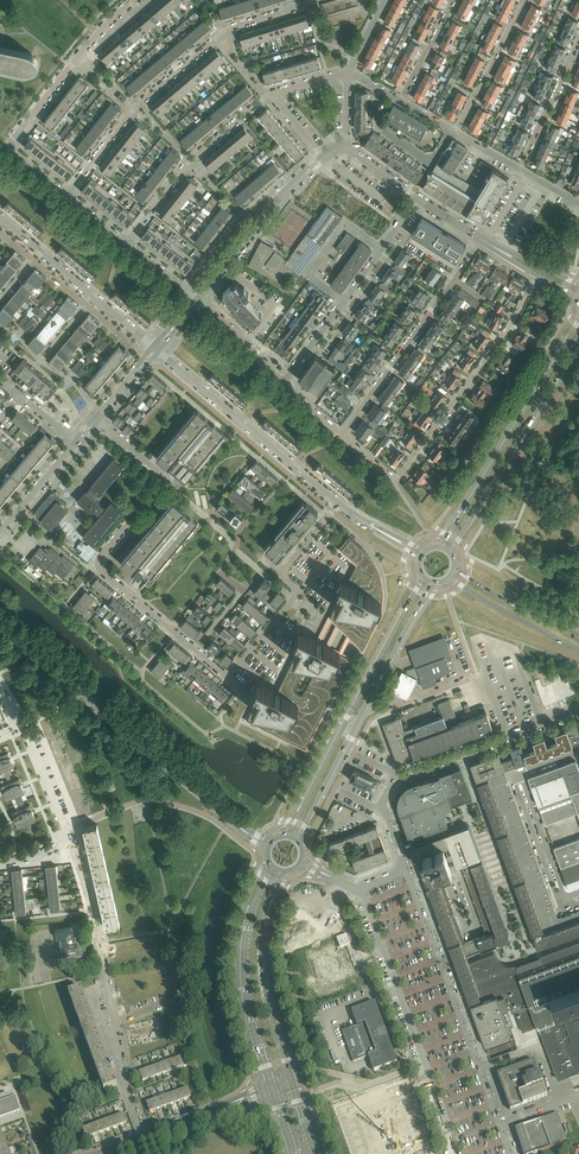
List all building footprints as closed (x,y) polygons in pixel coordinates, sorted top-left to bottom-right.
[(160,3),(169,12),(173,9),(166,0),(164,0),(160,3)] [(173,9),(177,5),(173,0),(166,0),(173,9)] [(247,0),(241,2),(245,14),(250,12),(247,0)] [(247,0),(250,12),(256,11),(252,0),(248,0),(247,0)] [(256,11),(261,9),(258,0),(252,0),(256,11)] [(261,9),(267,7),(264,0),(258,0),(261,9)] [(321,4),(327,23),(333,21),(339,19),(344,18),(350,16),(355,15),(360,13),(357,0),(334,0),(329,1),(324,3),(321,4)] [(462,4),(472,9),(475,4),(468,0),(464,0),(462,4)] [(505,0),(502,0),(500,4),(510,9),(512,4),(505,0)] [(241,2),(236,4),(239,16),(245,14),(241,2)] [(394,2),(391,9),(399,13),(403,6),(394,2)] [(160,3),(156,7),(164,16),(169,12),(160,3)] [(236,4),(230,5),(234,17),(239,16),(236,4)] [(462,4),(459,9),(469,14),(472,9),(462,4)] [(510,9),(500,4),(497,10),(507,15),(510,9)] [(230,5),(225,7),(229,19),(234,17),(230,5)] [(430,5),(427,11),(436,16),(439,9),(430,5)] [(530,8),(529,10),(540,15),(542,10),(532,5),(531,5),(530,8)] [(572,6),(570,9),(573,10),(571,13),(578,17),(578,10),(572,6)] [(156,7),(152,10),(160,20),(164,16),(156,7)] [(220,13),(218,14),(219,17),(222,17),(223,21),(229,19),(225,7),(219,9),(220,13)] [(391,9),(387,15),(396,19),(399,13),(391,9)] [(466,20),(469,14),(459,9),(456,15),(466,20)] [(152,10),(147,14),(156,23),(160,20),(152,10)] [(507,15),(497,10),(494,15),(504,20),(507,15)] [(528,12),(526,15),(537,20),(540,15),(529,10),(528,12)] [(436,16),(427,11),(424,18),(432,22),(436,16)] [(147,14),(143,18),(151,27),(156,23),(147,14)] [(305,15),(299,17),(303,29),(309,27),(305,15)] [(387,15),(384,21),(393,26),(396,19),(387,15)] [(525,19),(524,20),(534,26),(537,20),(526,15),(524,18),(525,19)] [(299,17),(294,18),(298,30),(303,29),(299,17)] [(569,17),(566,23),(575,27),(578,22),(569,17)] [(143,18),(139,21),(147,31),(151,27),(143,18)] [(294,18),(288,20),(292,32),(298,30),(294,18)] [(432,22),(424,18),(420,24),(429,28),(432,22)] [(205,19),(201,23),(209,33),(213,29),(211,26),(213,24),(210,21),(208,23),(205,19)] [(288,20),(283,22),(287,34),(292,32),(288,20)] [(521,26),(531,31),(534,26),(524,20),(523,23),(522,22),(521,25),(521,26)] [(139,21),(134,25),(143,35),(147,31),(139,21)] [(453,21),(450,27),(458,31),(461,25),(453,21)] [(283,22),(278,23),(281,35),(287,34),(283,22)] [(401,22),(397,31),(401,33),(406,25),(401,22)] [(494,22),(491,28),(499,32),(502,26),(494,22)] [(209,33),(201,23),(196,27),(204,37),(209,33)] [(278,23),(272,25),(276,37),(281,35),(278,23)] [(575,27),(566,23),(564,29),(573,33),(575,27)] [(429,28),(420,24),(417,30),(426,35),(429,28)] [(134,25),(130,29),(138,38),(143,35),(134,25)] [(272,25),(267,27),(270,39),(276,37),(272,25)] [(382,26),(378,32),(387,36),(390,30),(382,26)] [(204,37),(196,27),(192,31),(200,40),(204,37)] [(267,27),(261,28),(265,40),(270,39),(267,27)] [(450,27),(446,33),(455,37),(458,31),(450,27)] [(261,28),(256,30),(259,42),(265,40),(261,28)] [(499,32),(491,28),(488,34),(496,38),(499,32)] [(130,29),(126,33),(134,42),(138,38),(130,29)] [(573,33),(564,29),(561,34),(570,39),(573,33)] [(256,30),(250,32),(254,44),(259,42),(256,30)] [(426,35),(417,30),(414,37),(423,41),(426,35)] [(517,34),(516,36),(526,41),(529,35),(519,30),(518,30),(517,33),(517,34)] [(535,36),(538,38),(541,39),(545,31),(542,30),(540,34),(537,33),(535,36)] [(200,40),(192,31),(188,34),(196,44),(200,40)] [(250,32),(245,33),(249,45),(254,44),(250,32)] [(378,32),(375,38),(384,42),(387,36),(378,32)] [(126,33),(121,36),(130,46),(134,42),(126,33)] [(239,35),(240,37),(240,39),(238,40),(239,44),(242,43),(243,47),(249,45),(245,33),(239,35)] [(446,33),(443,39),(451,44),(455,37),(446,33)] [(196,44),(188,34),(183,38),(191,48),(196,44)] [(496,38),(488,34),(485,40),(493,44),(496,38)] [(570,39),(561,34),(558,41),(567,45),(570,39)] [(121,36),(117,40),(125,49),(130,46),(121,36)] [(514,37),(513,40),(523,46),(526,41),(516,36),(515,38),(514,37)] [(191,48),(183,38),(179,42),(187,51),(191,48)] [(375,38),(372,44),(381,49),(384,42),(375,38)] [(448,50),(451,44),(443,39),(440,46),(443,47),(441,51),(449,55),(450,56),(452,52),(451,52),(448,50)] [(493,44),(485,40),(482,39),(479,45),(489,51),(493,44)] [(117,40),(113,44),(121,53),(125,49),(117,40)] [(512,44),(511,46),(521,51),(523,46),(513,40),(511,44),(512,44)] [(412,41),(408,47),(417,52),(420,46),(412,41)] [(187,51),(179,42),(175,45),(183,55),(187,51)] [(113,44),(109,47),(117,57),(121,53),(113,44)] [(372,44),(369,51),(377,55),(381,49),(372,44)] [(183,55),(175,45),(170,49),(178,59),(183,55)] [(556,45),(554,51),(563,55),(565,49),(556,45)] [(508,52),(518,57),(521,51),(511,46),(510,48),(509,48),(507,51),(508,51),(508,52)] [(0,47),(0,65),(22,70),(31,70),(37,67),(38,63),(34,57),(26,53),(0,47)] [(109,47),(104,51),(112,61),(117,57),(109,47)] [(417,52),(408,47),(405,54),(414,58),(417,52)] [(178,59),(170,49),(166,53),(174,62),(178,59)] [(100,55),(101,57),(102,58),(100,60),(103,63),(105,61),(108,64),(112,61),(104,51),(100,55)] [(217,51),(212,54),(220,64),(225,60),(222,57),(224,55),(221,52),(219,54),(217,51)] [(369,51),(365,57),(374,62),(377,55),(369,51)] [(447,58),(449,55),(441,51),(439,54),(436,53),(433,59),(443,64),(446,58),(447,58)] [(563,55),(554,51),(551,56),(560,60),(563,55)] [(174,62),(166,53),(162,56),(170,66),(174,62)] [(212,54),(208,58),(216,68),(220,64),(212,54)] [(414,58),(405,54),(402,60),(410,64),(414,58)] [(170,66),(162,56),(157,60),(165,70),(170,66)] [(476,56),(473,62),(481,67),(484,61),(476,56)] [(516,61),(506,56),(505,56),(503,59),(504,59),(503,61),(513,66),(516,61)] [(529,64),(532,57),(529,56),(528,59),(525,57),(523,62),(529,64)] [(560,60),(551,56),(548,62),(558,66),(560,60)] [(318,57),(306,60),(310,72),(321,68),(318,57)] [(371,68),(374,62),(365,57),(362,64),(365,65),(371,68)] [(208,58),(203,62),(211,71),(216,68),(208,58)] [(440,71),(443,64),(433,59),(430,66),(440,71)] [(165,70),(157,60),(153,64),(161,73),(165,70)] [(306,60),(295,63),(299,75),(310,72),(306,60)] [(410,64),(402,60),(398,66),(407,71),(410,64)] [(513,66),(503,61),(502,63),(501,63),(500,66),(510,72),(513,66)] [(203,62),(199,65),(207,75),(211,71),(203,62)] [(481,67),(473,62),(470,69),(478,73),(481,67)] [(558,66),(548,62),(546,68),(555,73),(558,66)] [(295,63),(285,67),(288,78),(299,75),(295,63)] [(161,73),(153,64),(149,68),(157,77),(161,73)] [(536,66),(531,64),(527,71),(531,72),(532,70),(533,71),(536,66)] [(199,65),(195,69),(203,79),(207,75),(199,65)] [(407,71),(398,66),(395,73),(404,77),(407,71)] [(498,70),(497,71),(507,77),(510,72),(500,66),(498,70)] [(285,67),(274,70),(277,81),(288,78),(285,67)] [(157,77),(149,68),(144,71),(152,81),(157,77)] [(195,69),(190,73),(198,82),(203,79),(195,69)] [(478,73),(470,69),(467,75),(475,79),(478,73)] [(264,78),(261,79),(262,83),(265,82),(266,85),(277,81),(274,70),(262,73),(264,78)] [(152,81),(144,71),(140,75),(148,84),(152,81)] [(429,74),(426,72),(423,79),(431,83),(434,77),(438,78),(440,75),(431,71),(429,74)] [(494,77),(495,78),(504,82),(507,77),(497,71),(496,74),(496,73),(494,77),(495,77),(494,77)] [(190,73),(186,77),(194,86),(198,82),(190,73)] [(395,73),(392,79),(397,82),(401,84),(404,77),(395,73)] [(544,73),(541,78),(550,83),(553,77),(544,73)] [(148,84),(140,75),(135,79),(144,88),(148,84)] [(475,79),(467,75),(463,81),(472,86),(475,79)] [(79,77),(72,86),(81,94),(88,85),(84,82),(86,79),(83,77),(81,79),(79,77)] [(186,77),(182,80),(190,90),(194,86),(186,77)] [(528,87),(531,80),(527,79),(524,77),(521,84),(524,86),(528,87)] [(550,83),(541,78),(538,84),(548,88),(550,83)] [(144,88),(135,79),(131,82),(139,92),(144,88)] [(423,79),(420,85),(428,89),(431,83),(423,79)] [(182,80),(177,84),(185,94),(190,90),(182,80)] [(490,85),(490,87),(500,92),(502,87),(492,81),(492,82),(492,81),(490,85)] [(139,92),(131,82),(127,86),(129,90),(127,91),(130,94),(132,92),(135,96),(139,92)] [(518,86),(519,83),(517,82),(515,85),(514,87),(512,86),(511,88),(516,91),(518,86)] [(177,84),(173,88),(181,97),(185,94),(177,84)] [(548,88),(538,84),(536,90),(545,94),(548,88)] [(246,85),(242,89),(250,98),(254,94),(252,91),(254,90),(251,87),(249,88),(246,85)] [(420,85),(417,91),(425,95),(428,89),(420,85)] [(72,86),(65,96),(74,103),(81,94),(72,86)] [(488,89),(486,92),(497,97),(500,92),(490,87),(488,89)] [(516,91),(511,88),(509,87),(507,92),(511,94),(509,97),(512,99),(514,95),(516,91)] [(173,88),(169,91),(177,101),(181,97),(173,88)] [(250,98),(242,89),(238,92),(245,102),(250,98)] [(356,92),(356,99),(373,99),(374,93),(366,89),(364,92),(356,92)] [(570,89),(567,95),(576,99),(578,92),(570,89)] [(86,102),(88,104),(89,104),(98,93),(95,90),(86,102)] [(545,94),(536,90),(533,96),(542,100),(545,94)] [(169,91),(164,95),(172,105),(177,101),(169,91)] [(421,102),(425,95),(417,91),(413,97),(421,102)] [(458,91),(455,97),(463,101),(467,95),(458,91)] [(245,102),(238,92),(233,96),(241,106),(245,102)] [(497,97),(486,92),(485,95),(484,97),(494,103),(497,97)] [(127,98),(121,93),(117,98),(123,102),(127,98)] [(164,95),(160,99),(168,108),(172,105),(164,95)] [(567,95),(564,102),(573,105),(576,99),(567,95)] [(65,96),(57,105),(67,112),(74,103),(65,96)] [(241,106),(233,96),(229,100),(237,109),(241,106)] [(463,101),(455,97),(452,103),(460,107),(463,101)] [(491,108),(494,103),(484,97),(483,99),(481,102),(481,103),(491,108)] [(160,99),(156,102),(164,112),(168,108),(160,99)] [(237,109),(229,100),(224,103),(232,113),(237,109)] [(531,100),(528,106),(538,110),(540,105),(531,100)] [(151,106),(152,108),(154,110),(152,111),(154,114),(156,112),(159,116),(164,112),(156,102),(151,106)] [(564,102),(561,108),(570,112),(573,105),(564,102)] [(111,103),(107,108),(117,115),(121,111),(118,108),(119,106),(116,104),(115,106),(111,103)] [(232,113),(224,103),(220,107),(228,117),(232,113)] [(460,107),(452,103),(449,109),(457,114),(460,107)] [(428,125),(394,104),(385,119),(420,139),(428,125)] [(57,105),(50,113),(60,121),(67,112),(57,105)] [(538,110),(528,106),(526,112),(535,116),(538,110)] [(228,117),(220,107),(216,111),(224,120),(228,117)] [(479,107),(476,113),(486,118),(489,113),(479,107)] [(117,115),(107,108),(104,112),(114,120),(117,115)] [(503,117),(507,109),(504,108),(503,110),(501,112),(499,111),(497,114),(500,116),(503,117)] [(561,108),(559,115),(568,118),(570,112),(561,108)] [(258,117),(265,126),(274,118),(267,109),(258,117)] [(454,120),(457,114),(449,109),(445,116),(454,120)] [(224,120),(216,111),(211,114),(219,124),(224,120)] [(114,120),(104,112),(100,117),(110,124),(114,120)] [(535,116),(526,112),(523,117),(532,122),(535,116)] [(53,130),(60,121),(50,113),(43,123),(53,130)] [(476,113),(473,118),(483,123),(486,118),(476,113)] [(219,124),(211,114),(207,118),(215,128),(219,124)] [(559,115),(556,122),(565,126),(568,118),(559,115)] [(110,124),(100,117),(97,121),(107,129),(110,124)] [(532,122),(523,117),(520,124),(530,128),(532,122)] [(215,128),(207,118),(203,122),(211,131),(215,128)] [(274,118),(265,126),(273,135),(282,127),(274,118)] [(473,118),(471,123),(481,129),(483,123),(473,118)] [(107,129),(97,121),(93,126),(103,133),(107,129)] [(136,122),(132,127),(142,135),(146,130),(142,127),(144,125),(141,123),(139,125),(136,122)] [(211,131),(203,122),(198,125),(206,135),(211,131)] [(251,123),(248,125),(258,137),(261,134),(251,123)] [(481,129),(471,123),(468,129),(471,130),(469,134),(477,138),(479,135),(478,134),(481,129)] [(60,136),(63,138),(72,126),(69,124),(60,136)] [(551,124),(548,131),(557,135),(560,128),(551,124)] [(206,135),(198,125),(194,129),(202,139),(206,135)] [(103,133),(93,126),(90,130),(100,138),(103,133)] [(132,127),(128,131),(138,139),(142,135),(132,127)] [(282,127),(273,135),(280,143),(289,136),(282,127)] [(244,128),(240,132),(248,141),(252,138),(244,128)] [(373,128),(359,128),(359,133),(359,134),(360,135),(360,136),(366,140),(374,130),(373,129),(373,128)] [(518,128),(516,134),(525,138),(528,132),(518,128)] [(202,139),(194,129),(189,133),(197,142),(202,139)] [(100,138),(90,130),(86,134),(96,142),(100,138)] [(374,130),(366,140),(367,140),(363,145),(369,149),(380,135),(374,130)] [(128,131),(125,136),(135,144),(138,139),(128,131)] [(548,131),(545,137),(554,141),(557,135),(548,131)] [(240,132),(235,135),(243,145),(248,141),(240,132)] [(197,142),(189,133),(185,136),(193,146),(197,142)] [(96,142),(86,134),(83,139),(93,147),(96,142)] [(525,138),(516,134),(513,139),(522,144),(525,138)] [(235,135),(231,139),(239,149),(243,145),(235,135)] [(380,135),(369,149),(375,153),(385,139),(380,135)] [(33,136),(25,146),(30,151),(38,140),(33,136)] [(125,136),(121,140),(131,148),(135,144),(125,136)] [(193,146),(185,136),(180,140),(183,143),(181,145),(184,148),(186,146),(188,150),(193,146)] [(289,136),(280,143),(288,152),(297,144),(289,136)] [(38,140),(30,151),(32,152),(35,155),(44,144),(46,142),(45,142),(40,138),(40,137),(38,140)] [(545,137),(542,144),(551,148),(554,141),(545,137)] [(93,147),(83,139),(79,143),(89,151),(93,147)] [(239,149),(231,139),(224,145),(233,154),(239,149)] [(385,139),(375,153),(381,157),(391,143),(385,139)] [(451,173),(465,152),(467,148),(453,139),(437,164),(451,173)] [(522,144),(513,139),(511,145),(520,149),(522,144)] [(121,140),(118,145),(128,153),(131,148),(121,140)] [(89,151),(79,143),(76,148),(85,156),(89,151)] [(270,152),(263,143),(261,145),(266,150),(268,153),(270,152)] [(397,147),(391,143),(381,157),(386,162),(397,147)] [(44,144),(35,155),(38,157),(40,159),(49,148),(44,144)] [(297,144),(288,152),(295,161),(304,153),(297,144)] [(542,144),(539,150),(548,154),(551,148),(542,144)] [(118,145),(114,149),(124,157),(128,153),(118,145)] [(233,154),(224,145),(218,150),(226,160),(233,154)] [(517,156),(520,149),(511,145),(508,151),(509,152),(508,154),(511,155),(512,153),(517,156)] [(397,147),(386,162),(392,166),(403,151),(397,147)] [(49,148),(40,159),(43,161),(46,163),(54,152),(49,148)] [(114,149),(111,154),(121,162),(124,157),(114,149)] [(54,152),(46,163),(49,165),(51,167),(61,154),(56,150),(54,152)] [(171,150),(167,155),(177,162),(181,158),(177,155),(179,153),(176,151),(174,153),(171,150)] [(226,160),(218,150),(211,156),(219,165),(226,160)] [(539,150),(536,157),(545,161),(548,154),(539,150)] [(403,151),(392,166),(398,170),(408,155),(403,151)] [(61,154),(51,167),(53,169),(56,171),(67,158),(61,154)] [(111,154),(107,158),(117,166),(121,162),(111,154)] [(177,162),(167,155),(164,159),(174,167),(177,162)] [(279,155),(276,158),(285,169),(288,167),(279,155)] [(408,155),(398,170),(404,174),(414,160),(408,155)] [(219,165),(211,156),(205,161),(206,163),(204,165),(208,169),(210,167),(213,171),(219,165)] [(548,162),(545,161),(536,157),(533,164),(542,168),(544,163),(547,165),(548,162)] [(67,158),(56,171),(59,174),(62,176),(71,164),(72,163),(67,158)] [(107,158),(104,163),(114,171),(117,166),(107,158)] [(174,167),(164,159),(160,164),(170,171),(174,167)] [(414,160),(404,174),(410,178),(420,164),(414,160)] [(274,162),(269,166),(278,176),(282,172),(274,162)] [(110,175),(114,171),(104,163),(100,167),(110,175)] [(71,164),(62,176),(67,180),(76,168),(71,164)] [(170,171),(160,164),(157,168),(167,176),(170,171)] [(420,164),(410,178),(416,183),(420,177),(425,180),(431,172),(420,164)] [(480,190),(459,177),(458,178),(451,173),(452,173),(451,173),(437,164),(431,172),(474,199),(480,190)] [(278,176),(269,166),(265,170),(273,180),(278,176)] [(167,176),(157,168),(153,173),(163,180),(167,176)] [(483,219),(490,209),(491,207),(494,200),(495,201),(496,200),(495,199),(499,193),(499,194),(500,192),(503,186),(504,186),(505,185),(504,185),(508,179),(509,178),(493,168),(480,190),(474,199),(431,172),(425,180),(420,177),(416,183),(474,219),(474,218),(475,216),(483,219)] [(273,180),(265,170),(261,174),(269,183),(273,180)] [(163,180),(153,173),(150,177),(160,185),(163,180)] [(269,183),(261,174),(256,177),(265,187),(269,183)] [(160,185),(150,177),(146,182),(156,189),(160,185)] [(265,187),(256,177),(252,181),(260,191),(265,187)] [(92,178),(82,191),(87,196),(98,183),(92,178)] [(188,178),(184,183),(194,190),(198,186),(194,183),(196,181),(193,178),(191,180),(188,178)] [(260,191),(252,181),(248,185),(256,194),(260,191)] [(156,189),(146,182),(143,186),(152,194),(156,189)] [(98,183),(87,196),(90,198),(93,200),(103,187),(98,183)] [(184,183),(181,187),(191,195),(194,190),(184,183)] [(256,194),(248,185),(243,189),(252,198),(256,194)] [(152,194),(143,186),(139,191),(149,198),(152,194)] [(103,187),(93,200),(96,202),(98,205),(109,192),(103,187)] [(181,187),(177,191),(187,199),(191,195),(181,187)] [(252,198),(243,189),(239,192),(247,202),(252,198)] [(149,198),(139,191),(135,195),(145,203),(149,198)] [(177,191),(174,196),(183,204),(187,199),(177,191)] [(109,192),(98,205),(101,207),(104,209),(114,196),(109,192)] [(247,202),(239,192),(235,196),(237,200),(235,201),(238,204),(240,202),(243,206),(247,202)] [(114,196),(104,209),(107,211),(110,213),(119,202),(120,201),(120,200),(114,196)] [(174,196),(170,200),(180,208),(183,204),(174,196)] [(9,200),(4,206),(9,210),(14,204),(9,200)] [(170,200),(167,205),(176,213),(180,208),(170,200)] [(119,202),(110,213),(112,216),(115,218),(124,207),(125,206),(119,202)] [(14,204),(9,210),(14,214),(19,209),(14,204)] [(167,205),(163,209),(173,217),(176,213),(167,205)] [(317,219),(294,251),(309,262),(312,258),(315,253),(319,249),(321,245),(322,245),(342,217),(340,215),(327,205),(317,219)] [(223,206),(220,210),(229,218),(233,213),(230,211),(231,209),(228,206),(227,208),(223,206)] [(124,207),(115,218),(118,220),(121,222),(129,211),(124,207)] [(19,209),(14,214),(19,219),(24,213),(19,209)] [(169,222),(173,217),(163,209),(159,214),(169,222)] [(129,211),(121,222),(127,227),(136,215),(130,210),(129,211)] [(229,218),(220,210),(216,215),(226,223),(229,218)] [(24,213),(19,219),(24,223),(29,217),(24,213)] [(226,223),(216,215),(212,219),(222,227),(226,223)] [(29,217),(24,223),(29,227),(34,221),(29,217)] [(222,227),(212,219),(209,224),(219,231),(222,227)] [(420,220),(410,237),(454,264),(464,248),(445,235),(444,237),(439,234),(440,232),(420,220)] [(34,221),(29,227),(34,231),(39,225),(34,221)] [(219,231),(209,224),(205,228),(215,236),(219,231)] [(39,225),(34,231),(39,235),(44,229),(39,225)] [(149,227),(141,238),(147,243),(155,232),(155,231),(149,227)] [(215,236),(205,228),(202,233),(212,240),(215,236)] [(155,232),(147,243),(149,245),(152,247),(161,235),(162,235),(163,234),(162,234),(157,230),(157,229),(155,231),(155,232)] [(347,232),(345,235),(351,240),(354,237),(347,232)] [(212,240),(202,233),(198,237),(208,245),(212,240)] [(161,235),(152,247),(155,249),(158,251),(167,239),(162,235),(161,235)] [(208,245),(198,237),(195,242),(205,250),(208,245)] [(167,239),(158,251),(160,253),(163,256),(174,243),(168,238),(167,239)] [(255,252),(248,266),(278,281),(281,276),(282,274),(283,273),(285,272),(287,272),(289,272),(291,272),(293,270),(285,264),(287,260),(283,258),(283,257),(275,251),(275,252),(261,242),(261,241),(260,242),(257,245),(258,246),(255,252)] [(335,248),(335,249),(342,253),(347,246),(340,241),(335,248)] [(372,249),(361,242),(351,255),(362,263),(372,249)] [(174,243),(163,256),(166,258),(169,260),(179,247),(174,243)] [(62,245),(57,251),(62,255),(67,249),(62,245)] [(179,247),(169,260),(172,262),(174,264),(185,251),(179,247)] [(67,249),(62,255),(67,260),(72,254),(67,249)] [(403,249),(398,255),(406,261),(411,254),(410,254),(406,251),(403,249)] [(14,251),(8,259),(7,261),(8,262),(8,261),(17,269),(18,267),(24,260),(14,252),(14,251)] [(185,251),(174,264),(177,267),(180,269),(190,256),(185,251)] [(287,260),(285,264),(293,270),(300,275),(300,274),(309,262),(294,251),(291,254),(287,260)] [(72,254),(67,260),(72,264),(77,258),(72,254)] [(351,279),(362,263),(351,255),(340,271),(351,279)] [(397,263),(395,266),(399,269),(401,267),(402,267),(406,261),(398,255),(394,261),(397,263)] [(190,256),(180,269),(186,273),(196,260),(190,256)] [(481,258),(479,257),(478,259),(475,257),(473,261),(476,263),(474,266),(476,268),(475,269),(478,271),(485,260),(484,259),(483,258),(482,257),(481,258)] [(77,258),(72,264),(77,268),(82,262),(77,258)] [(486,261),(485,260),(478,271),(481,273),(482,271),(485,273),(486,269),(490,271),(492,268),(489,266),(490,264),(489,263),(489,262),(487,261),(486,261)] [(8,261),(8,262),(4,266),(13,274),(17,269),(8,261)] [(82,262),(77,268),(82,272),(87,266),(82,262)] [(435,269),(436,267),(432,264),(430,267),(433,269),(425,279),(433,285),(441,274),(435,269)] [(4,266),(0,271),(9,279),(13,274),(4,266)] [(87,266),(82,272),(87,276),(92,270),(87,266)] [(390,267),(385,273),(392,277),(396,271),(399,274),(401,271),(399,269),(395,266),(393,269),(390,267)] [(495,270),(492,268),(490,271),(493,273),(491,275),(494,277),(492,280),(495,281),(502,271),(501,270),(500,269),(499,268),(498,268),(496,267),(495,270)] [(35,270),(29,276),(28,278),(37,286),(38,287),(46,278),(45,278),(35,270)] [(92,270),(87,276),(92,281),(97,275),(92,270)] [(291,272),(291,273),(298,278),(300,275),(293,270),(291,272)] [(0,271),(0,280),(5,284),(9,279),(0,271)] [(351,279),(340,271),(330,285),(341,293),(351,279)] [(503,271),(502,271),(495,281),(498,283),(499,280),(502,282),(502,283),(504,285),(509,278),(506,276),(507,274),(506,273),(505,272),(504,271),(503,271)] [(387,284),(392,277),(385,273),(381,279),(383,281),(382,284),(387,288),(388,288),(390,286),(387,284)] [(471,277),(467,284),(469,285),(476,275),(474,274),(472,277),(471,277)] [(476,275),(469,285),(472,287),(476,280),(475,280),(477,276),(476,275)] [(512,280),(509,278),(504,285),(510,288),(509,290),(512,292),(519,281),(518,280),(517,279),(516,278),(515,278),(513,277),(512,280)] [(28,278),(26,281),(24,283),(33,291),(37,286),(28,278)] [(519,281),(512,292),(515,294),(516,292),(519,293),(524,284),(523,284),(523,283),(522,282),(520,282),(519,281)] [(241,291),(235,285),(233,282),(223,292),(235,304),(233,306),(236,310),(234,312),(249,327),(261,315),(244,298),(246,296),(246,297),(250,293),(245,287),(244,287),(245,288),(243,289),(242,290),(241,291)] [(486,296),(492,287),(494,283),(492,282),(490,286),(488,284),(482,294),(486,296)] [(24,283),(22,285),(20,288),(29,296),(33,291),(24,283)] [(387,288),(382,284),(381,283),(378,286),(377,285),(373,290),(381,296),(385,291),(387,288)] [(490,299),(496,289),(493,288),(495,284),(494,283),(492,287),(486,296),(490,299)] [(20,288),(17,291),(16,293),(25,300),(29,296),(20,288)] [(420,288),(415,294),(424,300),(428,294),(420,288)] [(318,292),(314,297),(324,305),(330,297),(325,294),(324,296),(322,295),(323,293),(319,290),(317,292),(318,292)] [(384,299),(381,296),(373,290),(368,297),(370,298),(368,301),(377,308),(384,299)] [(116,291),(111,297),(116,301),(121,295),(116,291)] [(27,303),(25,300),(16,293),(11,298),(20,305),(23,308),(27,303)] [(455,293),(453,297),(451,299),(460,305),(464,300),(463,299),(460,297),(457,294),(455,293)] [(424,300),(415,294),(411,300),(420,306),(424,300)] [(121,295),(116,301),(121,305),(126,299),(121,295)] [(68,297),(62,304),(60,306),(61,307),(61,306),(71,314),(72,312),(78,306),(68,297)] [(324,305),(314,297),(310,303),(320,310),(324,305)] [(11,298),(9,301),(7,303),(16,310),(20,305),(11,298)] [(126,299),(121,305),(126,309),(131,303),(126,299)] [(451,299),(447,305),(455,311),(460,305),(451,299)] [(368,301),(367,300),(365,303),(364,302),(360,308),(368,314),(372,309),(375,311),(377,308),(368,301)] [(7,303),(6,305),(3,307),(12,315),(16,310),(7,303)] [(131,303),(126,309),(131,314),(136,308),(131,303)] [(320,310),(310,303),(306,308),(316,315),(320,310)] [(61,307),(60,306),(58,304),(55,309),(57,311),(66,319),(71,314),(61,306),(61,307)] [(407,305),(403,311),(412,317),(416,311),(407,305)] [(447,305),(444,309),(443,311),(451,317),(455,311),(447,305)] [(540,320),(546,324),(551,316),(545,312),(546,310),(543,308),(542,309),(536,306),(530,315),(540,321),(540,320)] [(2,309),(0,311),(0,319),(6,324),(6,325),(14,316),(12,315),(3,307),(2,309)] [(136,308),(131,314),(136,318),(141,312),(136,308)] [(316,315),(306,308),(303,313),(313,320),(316,315)] [(364,321),(368,314),(360,308),(355,314),(364,321)] [(66,319),(57,311),(53,316),(62,324),(66,319)] [(412,317),(403,311),(399,317),(407,323),(412,317)] [(443,311),(441,313),(438,317),(447,323),(451,317),(443,311)] [(141,312),(136,318),(141,322),(146,316),(141,312)] [(494,312),(491,318),(500,323),(501,322),(502,321),(502,320),(504,317),(494,312)] [(313,320),(303,313),(299,318),(309,325),(313,320)] [(89,315),(83,322),(81,323),(90,331),(91,332),(99,323),(98,323),(89,315)] [(62,324),(53,316),(49,321),(58,329),(62,324)] [(146,316),(141,322),(146,326),(151,320),(146,316)] [(309,325),(299,318),(295,323),(305,331),(309,325)] [(500,323),(491,318),(487,325),(497,330),(498,327),(499,327),(500,325),(500,324),(500,323)] [(347,326),(342,332),(348,336),(345,339),(350,343),(360,330),(356,327),(358,326),(361,328),(363,325),(357,320),(354,324),(350,322),(347,326)] [(58,329),(49,321),(45,326),(54,334),(58,329)] [(435,321),(433,325),(431,327),(440,333),(444,327),(435,321)] [(395,322),(391,328),(399,334),(404,328),(395,322)] [(81,323),(79,326),(77,328),(86,336),(90,331),(81,323)] [(305,331),(295,323),(291,328),(301,336),(305,331)] [(54,334),(45,326),(41,331),(50,339),(54,334)] [(431,327),(427,333),(435,339),(440,333),(431,327)] [(481,332),(477,337),(486,344),(490,339),(488,337),(491,333),(480,327),(478,331),(481,332)] [(77,328),(76,330),(73,333),(82,341),(86,336),(77,328)] [(301,336),(291,328),(287,334),(297,341),(301,336)] [(399,334),(391,328),(386,334),(395,340),(399,334)] [(513,344),(521,350),(527,342),(525,340),(529,335),(523,330),(519,335),(517,334),(513,340),(515,341),(513,344)] [(41,331),(37,335),(37,336),(46,343),(50,339),(41,331)] [(73,333),(71,336),(69,338),(78,346),(82,341),(73,333)] [(427,333),(424,336),(423,338),(431,344),(435,339),(427,333)] [(36,334),(34,337),(28,344),(29,343),(39,352),(39,351),(46,343),(37,336),(37,335),(36,334)] [(297,341),(287,334),(284,338),(283,338),(294,346),(297,341)] [(395,340),(386,334),(382,339),(391,346),(395,340)] [(486,344),(477,337),(473,343),(482,350),(486,344)] [(69,338),(67,340),(65,343),(74,350),(78,346),(69,338)] [(294,346),(283,338),(279,343),(290,351),(294,346)] [(427,351),(431,344),(423,338),(418,344),(420,345),(427,351)] [(341,340),(336,346),(343,351),(346,353),(353,344),(350,343),(345,339),(343,342),(341,340)] [(103,342),(98,348),(102,350),(107,344),(103,342)] [(65,343),(62,346),(61,348),(70,355),(74,350),(65,343)] [(90,381),(83,388),(92,396),(93,396),(131,351),(130,351),(121,343),(115,351),(114,351),(106,361),(104,359),(100,364),(102,366),(90,380),(90,381)] [(290,351),(279,343),(277,347),(272,343),(271,345),(279,352),(286,356),(290,351)] [(375,344),(371,348),(374,351),(382,358),(387,351),(383,349),(381,347),(378,345),(378,346),(375,344)] [(336,346),(332,352),(333,353),(338,357),(343,351),(336,346)] [(61,348),(59,350),(57,353),(66,360),(70,355),(61,348)] [(416,348),(413,352),(411,354),(420,360),(424,354),(416,348)] [(456,353),(462,357),(471,364),(476,358),(473,356),(475,353),(469,349),(467,352),(467,351),(464,355),(458,351),(456,353)] [(370,350),(368,354),(370,356),(369,357),(378,363),(382,358),(374,351),(373,352),(370,350)] [(57,353),(55,354),(50,361),(60,369),(59,370),(67,361),(66,360),(57,353)] [(508,363),(512,358),(506,353),(502,358),(500,357),(496,362),(498,364),(496,366),(504,373),(510,364),(508,363)] [(411,354),(407,360),(416,366),(420,360),(411,354)] [(299,379),(306,385),(305,387),(305,386),(304,387),(305,387),(309,390),(309,391),(310,390),(309,390),(311,388),(318,393),(318,392),(317,391),(323,382),(329,387),(334,390),(331,395),(336,399),(335,400),(335,401),(335,402),(335,403),(339,406),(340,406),(341,406),(342,405),(346,408),(350,401),(345,398),(347,395),(346,394),(347,393),(347,394),(350,390),(343,385),(340,389),(326,379),(333,369),(334,370),(335,370),(335,369),(323,361),(316,356),(317,357),(301,380),(299,379)] [(330,356),(328,360),(343,371),(346,367),(337,360),(337,361),(336,361),(330,356)] [(369,357),(365,363),(374,369),(378,363),(369,357)] [(471,364),(462,357),(458,363),(467,370),(471,364)] [(27,363),(23,360),(14,371),(18,374),(27,363)] [(407,360),(404,364),(403,366),(411,372),(416,366),(407,360)] [(31,367),(28,364),(27,363),(18,374),(22,377),(31,367)] [(84,365),(79,371),(82,374),(87,368),(84,365)] [(363,366),(362,368),(370,374),(372,372),(363,366)] [(407,378),(411,372),(403,366),(398,372),(407,378)] [(35,370),(31,367),(22,377),(26,381),(35,370)] [(362,368),(357,374),(366,380),(370,374),(362,368)] [(452,371),(448,377),(457,383),(461,378),(458,376),(461,373),(455,369),(453,372),(452,371)] [(39,374),(36,371),(35,370),(26,381),(30,384),(39,374)] [(213,372),(208,378),(213,383),(218,377),(213,372)] [(147,380),(153,385),(154,385),(160,379),(153,373),(147,380)] [(43,377),(39,374),(30,384),(34,388),(43,377)] [(357,374),(353,380),(362,386),(366,380),(357,374)] [(396,376),(393,379),(391,381),(400,388),(404,382),(396,376)] [(47,381),(43,377),(34,388),(38,391),(47,381)] [(218,377),(213,383),(218,387),(223,381),(218,377)] [(457,383),(448,377),(444,382),(453,389),(457,383)] [(351,378),(345,385),(348,387),(349,386),(357,392),(362,386),(353,380),(351,378)] [(167,385),(160,379),(154,385),(155,386),(161,391),(167,385)] [(480,388),(478,391),(485,396),(487,393),(490,395),(494,389),(483,380),(478,386),(480,388)] [(51,384),(47,381),(38,391),(42,394),(51,384)] [(223,381),(218,387),(223,391),(228,385),(223,381)] [(391,381),(390,383),(387,387),(396,393),(400,388),(391,381)] [(57,389),(52,385),(51,384),(42,394),(47,398),(51,393),(53,395),(57,389)] [(228,385),(223,391),(228,395),(233,389),(228,385)] [(136,393),(142,398),(143,399),(148,392),(147,391),(141,386),(136,393)] [(387,387),(384,391),(383,393),(391,399),(396,393),(387,387)] [(233,389),(228,395),(233,399),(238,393),(233,389)] [(438,390),(434,396),(443,402),(447,397),(438,390)] [(469,398),(481,407),(485,401),(483,399),(485,396),(478,391),(476,394),(474,392),(469,398)] [(155,398),(149,393),(148,392),(143,399),(144,400),(150,405),(155,398)] [(238,393),(233,399),(238,404),(243,398),(238,393)] [(383,393),(381,395),(378,399),(387,405),(391,399),(383,393)] [(443,402),(434,396),(430,401),(431,401),(428,405),(434,409),(437,406),(439,408),(443,402)] [(420,401),(415,397),(414,397),(410,403),(416,407),(420,401)] [(142,398),(136,405),(137,406),(138,407),(144,400),(143,399),(142,398)] [(243,398),(238,404),(242,408),(248,402),(243,398)] [(124,407),(130,412),(131,413),(129,415),(137,406),(136,405),(130,400),(124,407)] [(389,409),(383,405),(381,408),(375,404),(371,409),(383,418),(387,413),(387,412),(389,409)] [(144,412),(138,407),(137,406),(129,415),(130,416),(136,421),(144,412)] [(156,456),(158,457),(157,458),(169,469),(170,468),(185,480),(196,468),(197,469),(226,435),(196,409),(156,456)] [(379,423),(383,418),(371,409),(367,415),(373,419),(370,422),(377,426),(379,423)] [(424,409),(420,415),(429,422),(433,416),(424,409)] [(23,415),(17,410),(11,418),(17,423),(23,415)] [(459,412),(457,415),(469,424),(474,417),(466,411),(463,415),(459,412)] [(112,421),(119,427),(125,420),(124,419),(118,414),(112,421)] [(28,420),(23,415),(17,423),(22,427),(28,420)] [(429,422),(420,415),(416,420),(425,427),(429,422)] [(459,421),(456,425),(464,431),(469,424),(457,415),(455,418),(459,421)] [(266,418),(261,424),(266,428),(271,422),(266,418)] [(34,429),(36,426),(28,420),(22,427),(20,430),(22,432),(24,430),(30,434),(34,429)] [(132,426),(126,421),(125,420),(119,427),(126,433),(132,426)] [(374,429),(377,426),(370,422),(368,425),(363,421),(359,426),(369,433),(373,428),(374,429)] [(271,422),(266,428),(271,432),(276,426),(271,422)] [(449,425),(447,429),(459,437),(464,431),(456,425),(454,428),(449,425)] [(276,426),(271,432),(276,436),(281,430),(276,426)] [(365,439),(369,433),(359,426),(355,431),(360,435),(358,438),(364,443),(367,440),(365,439)] [(377,426),(374,429),(375,432),(381,437),(384,432),(381,429),(377,426)] [(21,462),(16,458),(16,457),(13,461),(14,460),(19,465),(13,472),(8,468),(8,467),(5,471),(6,470),(11,475),(4,482),(0,479),(0,482),(3,484),(0,487),(0,507),(57,439),(56,439),(42,427),(38,431),(38,432),(39,431),(44,435),(37,443),(32,439),(33,438),(30,441),(30,442),(31,441),(36,445),(29,453),(24,448),(25,448),(24,447),(21,451),(22,451),(27,455),(21,462)] [(36,431),(34,429),(30,434),(27,436),(30,438),(36,431)] [(409,429),(406,434),(415,441),(419,435),(409,429)] [(454,444),(459,437),(447,429),(445,431),(449,434),(446,438),(446,439),(450,441),(454,444)] [(281,430),(276,436),(281,440),(286,434),(281,430)] [(286,434),(281,440),(286,445),(291,439),(286,434)] [(415,441),(406,434),(402,439),(411,446),(415,441)] [(291,439),(286,445),(291,449),(296,443),(291,439)] [(436,444),(432,449),(441,456),(445,450),(443,449),(446,446),(440,442),(438,445),(436,444)] [(296,443),(291,449),(296,453),(301,447),(296,443)] [(5,444),(0,450),(0,454),(3,456),(10,448),(5,444)] [(15,452),(10,448),(3,456),(8,461),(15,452)] [(395,448),(391,453),(401,460),(405,454),(395,448)] [(437,461),(441,456),(432,449),(428,454),(437,461)] [(401,460),(391,453),(387,458),(397,465),(401,460)] [(123,467),(114,459),(90,487),(86,492),(86,491),(78,501),(92,512),(93,510),(100,516),(83,536),(92,543),(121,509),(112,502),(106,508),(94,498),(98,493),(100,494),(123,467)] [(251,467),(257,472),(258,473),(264,466),(257,460),(251,467)] [(319,462),(314,468),(319,472),(324,466),(319,462)] [(420,465),(416,471),(425,478),(429,472),(427,471),(429,467),(424,464),(422,467),(420,465)] [(270,472),(264,466),(258,473),(259,474),(257,476),(257,477),(263,481),(264,479),(265,479),(270,472)] [(324,466),(319,472),(324,477),(329,471),(324,466)] [(329,471),(324,477),(329,481),(334,475),(329,471)] [(421,483),(425,478),(416,471),(412,476),(421,483)] [(277,478),(270,472),(265,479),(271,485),(277,478)] [(239,481),(248,489),(249,490),(255,483),(253,481),(251,479),(245,474),(239,481)] [(334,475),(329,481),(334,485),(339,479),(334,475)] [(339,479),(334,485),(339,489),(344,483),(339,479)] [(260,487),(258,485),(255,483),(249,490),(251,491),(260,498),(266,492),(260,487)] [(344,483),(339,489),(344,493),(349,487),(344,483)] [(349,487),(344,493),(349,498),(354,492),(349,487)] [(228,495),(237,502),(238,503),(244,497),(242,495),(233,488),(228,495)] [(53,491),(41,505),(33,514),(52,530),(54,526),(55,527),(55,526),(57,523),(58,524),(58,523),(57,523),(60,520),(63,517),(65,514),(66,514),(66,513),(68,510),(68,511),(69,510),(64,507),(67,504),(53,491)] [(254,505),(245,498),(244,497),(238,503),(239,505),(248,512),(254,505)] [(120,562),(133,573),(134,572),(139,577),(141,575),(147,581),(145,583),(149,587),(156,580),(152,577),(198,522),(172,501),(120,562)] [(227,509),(229,507),(222,501),(216,508),(223,514),(227,509)] [(303,502),(265,547),(267,549),(266,550),(277,560),(278,559),(280,560),(312,522),(313,523),(317,518),(316,517),(317,516),(315,515),(318,512),(306,502),(305,503),(303,502)] [(237,526),(242,519),(235,513),(234,515),(230,520),(237,526)] [(381,580),(381,578),(380,576),(379,574),(379,572),(378,570),(377,567),(376,565),(375,563),(374,561),(373,559),(371,557),(370,556),(369,554),(368,553),(366,551),(365,550),(364,548),(362,547),(361,545),(359,544),(349,536),(348,536),(350,538),(341,549),(357,563),(346,584),(340,581),(337,588),(343,591),(330,617),(363,649),(376,623),(377,620),(378,617),(379,614),(380,611),(381,608),(382,605),(382,602),(382,599),(382,596),(383,594),(382,592),(382,589),(382,587),(382,585),(381,583),(381,580)] [(81,541),(77,546),(82,551),(80,553),(79,554),(87,561),(90,558),(94,553),(97,550),(89,543),(88,544),(87,545),(82,542),(81,541)] [(64,555),(61,558),(58,555),(59,554),(52,548),(50,550),(46,547),(43,550),(40,548),(41,547),(34,554),(29,561),(36,567),(38,565),(45,571),(47,568),(54,575),(56,572),(63,578),(75,564),(71,561),(70,561),(67,559),(68,558),(64,555)] [(95,585),(96,586),(102,579),(95,574),(89,581),(95,585)] [(215,584),(221,589),(222,590),(228,583),(221,577),(215,584)] [(108,585),(102,579),(96,586),(97,587),(101,591),(102,592),(108,585)] [(272,585),(265,579),(259,585),(266,591),(272,585)] [(235,589),(228,583),(222,590),(223,590),(229,596),(235,589)] [(115,591),(108,585),(102,592),(103,593),(109,598),(110,596),(115,591)] [(253,592),(259,597),(260,598),(266,591),(259,585),(253,592)] [(278,590),(273,597),(280,603),(285,596),(278,590)] [(86,591),(82,596),(91,603),(95,598),(90,594),(86,591)] [(204,597),(210,602),(211,603),(217,596),(215,596),(210,591),(204,597)] [(273,597),(266,591),(260,598),(261,599),(267,604),(273,597)] [(82,596),(78,601),(87,608),(91,603),(82,596)] [(106,603),(103,607),(110,612),(112,609),(119,601),(113,596),(112,598),(110,596),(109,598),(105,603),(106,603)] [(224,602),(218,597),(217,596),(211,603),(212,604),(218,609),(224,602)] [(280,603),(273,597),(267,604),(274,610),(280,603)] [(242,606),(251,614),(252,615),(258,608),(256,606),(254,604),(248,599),(242,606)] [(70,604),(69,605),(70,606),(72,608),(76,611),(78,609),(74,606),(78,601),(78,600),(76,602),(73,600),(72,601),(69,604),(70,604)] [(78,609),(82,613),(87,608),(78,601),(74,606),(78,609)] [(119,601),(112,609),(118,614),(124,606),(119,601)] [(192,611),(198,616),(199,617),(205,610),(204,609),(198,604),(192,611)] [(124,606),(118,614),(123,618),(130,610),(124,606)] [(262,612),(260,610),(258,608),(252,615),(253,616),(262,623),(268,617),(262,612)] [(130,610),(123,618),(129,623),(135,615),(130,610)] [(212,616),(206,611),(205,610),(199,617),(200,618),(206,623),(212,616)] [(230,620),(239,627),(241,628),(246,622),(245,620),(236,613),(230,620)] [(251,614),(245,620),(246,622),(248,623),(253,616),(252,615),(251,614)] [(135,615),(129,623),(134,627),(141,620),(135,615)] [(189,615),(187,618),(192,623),(195,620),(189,615)] [(181,625),(188,631),(193,624),(192,623),(186,618),(181,625)] [(134,627),(132,630),(138,634),(140,632),(146,624),(141,620),(134,627)] [(257,630),(248,623),(246,622),(241,628),(242,630),(251,637),(257,630)] [(146,624),(140,632),(145,637),(152,629),(146,624)] [(200,630),(194,625),(193,624),(188,631),(195,637),(200,630)] [(219,633),(228,641),(229,642),(235,635),(234,634),(224,626),(219,633)] [(295,640),(301,643),(276,693),(257,684),(254,691),(260,694),(257,699),(257,700),(247,719),(305,748),(350,658),(307,637),(305,635),(299,632),(295,640)] [(245,644),(236,636),(235,635),(229,642),(230,643),(239,651),(245,644)] [(450,671),(445,658),(445,657),(450,655),(444,638),(410,650),(416,667),(406,671),(410,682),(416,680),(416,679),(420,677),(423,687),(435,683),(433,677),(450,671)] [(166,646),(173,651),(179,644),(172,639),(166,646)] [(214,653),(218,648),(220,646),(213,640),(207,647),(214,653)] [(173,652),(171,654),(177,660),(179,657),(185,650),(179,644),(173,651),(173,652)] [(192,656),(185,650),(179,657),(186,663),(192,656)] [(227,652),(225,654),(221,659),(228,665),(234,658),(227,652)] [(163,656),(159,661),(168,668),(170,670),(174,665),(163,656)] [(159,661),(155,666),(164,673),(168,668),(159,661)] [(184,669),(189,674),(196,667),(190,662),(184,669)] [(159,678),(164,673),(155,666),(151,671),(159,678)] [(196,667),(189,674),(195,679),(202,671),(196,667)] [(195,679),(193,681),(198,686),(207,676),(202,671),(195,679)] [(417,679),(402,671),(392,692),(407,699),(417,679)] [(207,676),(198,686),(204,691),(206,688),(212,680),(207,676)] [(212,680),(206,688),(211,693),(218,685),(212,680)] [(218,685),(211,693),(217,697),(223,690),(218,685)] [(223,690),(217,697),(222,702),(229,694),(223,690)] [(458,723),(449,699),(438,704),(442,716),(404,730),(400,718),(383,724),(395,757),(400,755),(401,758),(402,759),(412,755),(413,757),(492,728),(487,713),(458,723)] [(576,725),(566,729),(567,732),(572,746),(578,743),(578,724),(576,725)] [(524,754),(527,762),(564,749),(569,747),(572,746),(567,732),(566,729),(554,733),(555,735),(556,739),(551,741),(552,743),(547,745),(544,737),(533,741),(533,742),(535,747),(529,749),(530,751),(524,753),(524,754)] [(527,762),(524,754),(521,746),(510,749),(513,756),(513,758),(505,761),(501,762),(504,771),(527,762)] [(0,752),(1,755),(0,755),(0,757),(2,763),(11,759),(8,752),(7,752),(6,750),(0,752)] [(471,765),(470,764),(470,765),(474,777),(475,777),(476,781),(486,778),(504,771),(501,762),(498,754),(497,754),(499,757),(495,758),(494,756),(471,765)] [(14,766),(11,759),(2,763),(5,770),(7,769),(8,772),(10,775),(13,774),(10,768),(14,766)] [(578,769),(575,760),(528,778),(538,806),(578,791),(578,771),(578,769)] [(372,790),(373,788),(377,781),(354,769),(349,779),(372,790)] [(431,778),(424,781),(420,783),(419,782),(410,785),(409,786),(408,786),(407,787),(406,787),(404,788),(403,790),(402,791),(401,792),(400,794),(399,795),(399,796),(398,797),(398,798),(398,799),(398,800),(397,802),(397,803),(397,804),(397,805),(397,806),(398,808),(398,809),(398,810),(398,811),(409,840),(447,826),(445,820),(445,819),(445,818),(444,817),(445,814),(445,813),(446,812),(446,811),(447,810),(448,810),(448,809),(449,809),(450,808),(451,807),(451,805),(470,798),(460,769),(451,772),(450,771),(448,772),(446,773),(445,773),(439,775),(440,776),(431,780),(431,778)] [(523,824),(511,790),(505,773),(504,771),(486,778),(476,781),(496,834),(497,834),(523,824)] [(19,778),(12,781),(10,782),(13,789),(22,786),(19,778)] [(9,783),(1,786),(4,793),(13,789),(10,782),(9,783)] [(25,793),(22,786),(13,789),(16,796),(18,796),(19,799),(20,802),(23,800),(21,794),(25,793)] [(13,789),(4,793),(7,800),(14,797),(16,796),(13,789)] [(538,806),(545,825),(577,813),(578,818),(578,791),(538,806)] [(23,800),(20,802),(22,805),(23,808),(21,808),(24,816),(33,812),(30,805),(26,806),(25,803),(23,800)] [(12,812),(15,819),(24,816),(21,808),(19,809),(12,812)] [(33,812),(24,816),(27,823),(29,822),(36,819),(33,812)] [(24,816),(15,819),(18,826),(25,823),(27,823),(24,816)] [(120,925),(97,824),(83,827),(84,828),(85,827),(89,843),(84,844),(85,847),(86,847),(87,854),(91,853),(108,927),(106,928),(120,925)] [(541,871),(534,854),(523,824),(497,834),(498,836),(496,836),(513,881),(514,881),(541,871)] [(484,866),(469,825),(412,846),(426,884),(438,880),(438,879),(436,874),(461,865),(462,868),(469,865),(471,871),(484,866)] [(376,826),(329,843),(332,852),(342,848),(343,853),(348,851),(346,846),(365,840),(370,853),(352,860),(356,870),(388,858),(384,848),(384,847),(383,846),(382,846),(378,835),(379,834),(379,835),(379,834),(376,826)] [(553,848),(560,867),(578,860),(578,838),(553,848)] [(560,867),(569,889),(578,885),(578,860),(560,867)] [(46,866),(47,874),(57,873),(56,865),(46,866)] [(469,865),(462,868),(464,874),(471,871),(469,865)] [(510,939),(492,888),(484,866),(471,871),(464,874),(486,935),(466,942),(471,953),(496,944),(496,943),(499,942),(499,943),(510,939)] [(12,870),(13,877),(23,876),(22,869),(12,870)] [(558,918),(552,902),(541,871),(514,881),(515,883),(514,884),(532,934),(533,934),(560,924),(558,918)] [(57,873),(47,874),(48,881),(58,880),(57,873)] [(23,876),(13,877),(13,885),(24,884),(28,883),(27,876),(23,876)] [(463,939),(448,898),(441,878),(438,880),(426,884),(447,943),(449,943),(449,944),(463,939)] [(58,880),(48,881),(48,888),(59,887),(58,880)] [(24,884),(13,885),(14,892),(24,891),(24,884)] [(59,887),(48,888),(49,896),(59,895),(59,887)] [(24,891),(14,892),(15,899),(25,898),(24,891)] [(59,895),(49,896),(50,903),(60,902),(59,895)] [(25,898),(15,899),(16,907),(26,906),(25,898)] [(60,902),(50,903),(51,911),(61,910),(60,902)] [(26,906),(16,907),(16,914),(27,913),(26,906)] [(578,933),(578,911),(558,918),(560,924),(533,934),(534,937),(533,937),(537,948),(578,933)] [(71,927),(56,929),(57,938),(60,938),(61,954),(71,953),(70,949),(76,949),(77,953),(86,952),(85,938),(82,939),(80,923),(71,924),(71,927)] [(524,963),(525,965),(517,968),(516,966),(511,967),(508,967),(505,967),(503,966),(500,964),(498,962),(496,960),(494,954),(468,963),(467,959),(465,955),(471,953),(466,942),(465,942),(463,939),(449,944),(450,945),(448,946),(455,963),(469,1002),(470,1002),(471,1004),(470,1004),(485,1047),(487,1046),(490,1056),(517,1046),(510,1027),(513,1026),(507,1010),(513,1007),(522,1032),(536,1026),(537,1028),(539,1027),(557,1080),(578,1072),(578,943),(524,963)] [(69,994),(78,1018),(104,1091),(116,1086),(117,1086),(116,1086),(111,1071),(115,1070),(114,1067),(113,1067),(112,1065),(110,1064),(108,1064),(81,990),(82,989),(69,994)] [(356,1026),(342,1031),(353,1062),(367,1057),(368,1056),(374,1071),(396,1063),(397,1063),(387,1036),(383,1038),(383,1036),(382,1034),(381,1032),(381,1031),(385,1029),(378,1010),(377,1009),(377,1008),(375,1003),(374,1003),(352,1011),(357,1027),(356,1027),(356,1026)] [(181,1057),(174,1060),(177,1070),(184,1067),(181,1057)] [(166,1059),(159,1062),(160,1065),(163,1074),(170,1072),(167,1062),(166,1059)] [(174,1060),(167,1062),(170,1072),(177,1070),(174,1060)] [(510,1111),(547,1097),(534,1060),(497,1074),(510,1111)] [(160,1065),(153,1067),(156,1077),(163,1074),(160,1065)] [(153,1067),(146,1070),(150,1079),(156,1077),(153,1067)] [(139,1072),(143,1082),(150,1079),(146,1070),(139,1072)] [(337,1108),(354,1153),(430,1153),(404,1083),(337,1108)] [(188,1088),(181,1091),(184,1100),(191,1098),(188,1088)] [(181,1091),(174,1093),(177,1103),(184,1100),(181,1091)] [(166,1093),(159,1095),(164,1108),(170,1105),(167,1096),(166,1093)] [(174,1093),(167,1096),(170,1105),(177,1103),(174,1093)] [(159,1095),(152,1098),(153,1101),(157,1110),(164,1108),(159,1095)] [(146,1103),(150,1113),(157,1110),(153,1101),(146,1103)] [(124,1114),(117,1116),(120,1126),(127,1123),(124,1114)] [(562,1134),(555,1114),(517,1128),(526,1153),(533,1153),(565,1142),(562,1134)] [(117,1116),(110,1119),(113,1128),(120,1126),(117,1116)] [(110,1119),(103,1121),(106,1131),(113,1128),(110,1119)] [(103,1121),(96,1124),(100,1133),(106,1131),(103,1121)] [(96,1124),(89,1126),(93,1136),(100,1133),(96,1124)] [(82,1129),(86,1138),(93,1136),(89,1126),(82,1129)] [(0,1144),(0,1152),(8,1149),(6,1142),(0,1144)]
